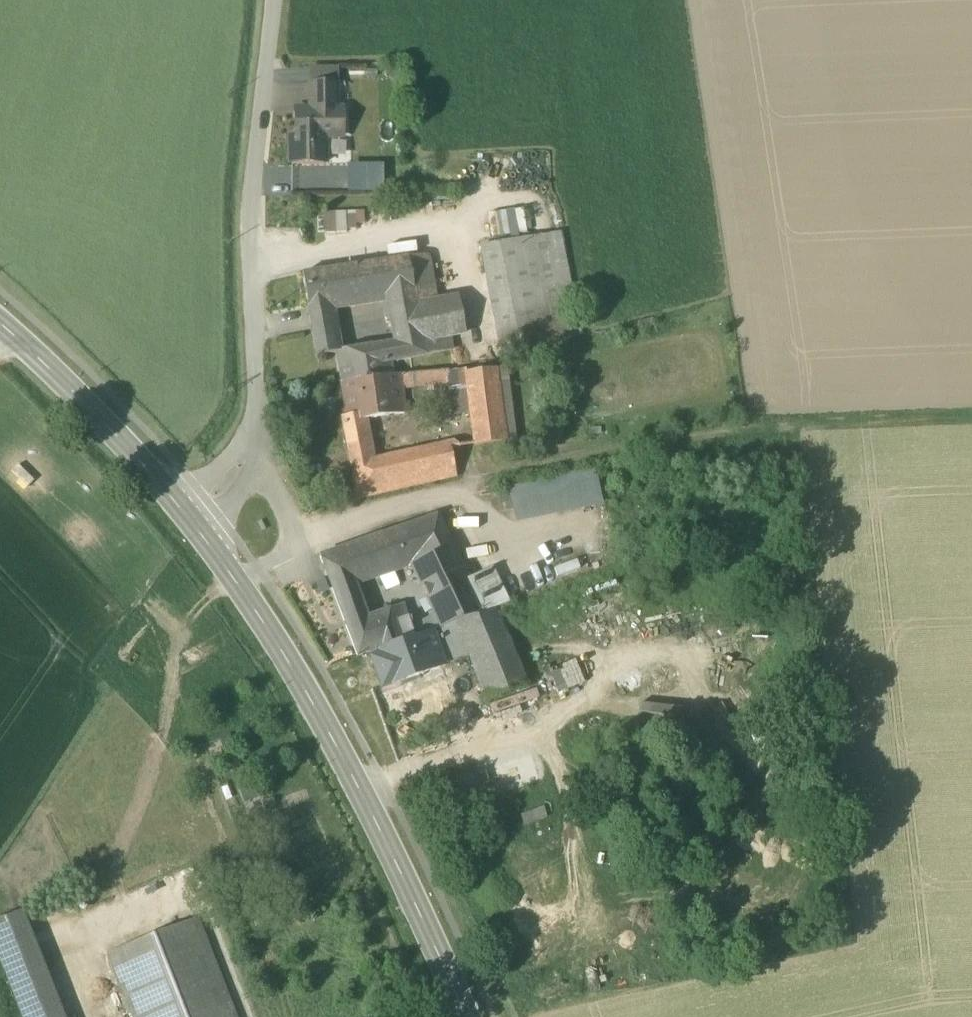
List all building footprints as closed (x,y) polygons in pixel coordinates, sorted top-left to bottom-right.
[(309,69),(309,83),(337,83),(337,69),(309,69)] [(309,112),(338,112),(337,83),(309,83),(309,112)] [(291,165),(324,165),(324,136),(344,136),(343,112),(338,112),(309,112),(295,112),(296,134),(291,134),(291,165)] [(379,192),(379,164),(347,165),(347,192),(379,192)] [(522,206),(487,213),(493,242),(527,235),(522,206)] [(355,211),(346,212),(346,229),(355,229),(355,211)] [(336,232),(335,212),(324,212),(325,233),(336,232)] [(335,212),(336,232),(346,232),(346,229),(346,212),(335,212)] [(560,235),(530,239),(539,284),(543,305),(551,344),(580,337),(560,235)] [(480,248),(489,293),(495,292),(539,284),(530,239),(480,248)] [(407,259),(414,293),(434,289),(428,260),(427,257),(424,256),(407,259)] [(388,312),(417,306),(414,293),(407,259),(302,275),(308,308),(328,305),(385,296),(388,312)] [(539,284),(495,292),(500,314),(543,305),(539,284)] [(436,303),(434,289),(414,293),(417,306),(436,303)] [(551,344),(543,305),(500,314),(495,292),(489,293),(501,354),(551,344)] [(458,298),(436,303),(417,306),(388,312),(394,344),(398,362),(452,351),(450,336),(465,333),(458,298)] [(308,308),(312,332),(332,329),(328,305),(308,308)] [(312,332),(315,356),(336,353),(336,352),(332,329),(312,332)] [(336,353),(341,381),(393,376),(391,363),(398,362),(394,344),(336,352),(336,353)] [(507,369),(495,370),(504,442),(505,449),(517,448),(507,369)] [(452,416),(470,413),(465,374),(464,370),(448,372),(450,384),(449,385),(452,416)] [(495,370),(465,374),(470,413),(473,442),(474,447),(504,442),(495,370)] [(411,388),(449,385),(450,384),(448,372),(448,371),(410,374),(411,388)] [(400,376),(393,376),(341,381),(347,416),(348,422),(364,420),(404,414),(408,413),(408,404),(403,404),(401,381),(400,376)] [(408,456),(373,464),(369,446),(364,420),(348,422),(347,416),(342,417),(348,449),(352,468),(352,470),(358,500),(456,478),(450,447),(408,456)] [(512,510),(514,521),(601,503),(595,472),(574,476),(507,487),(508,491),(512,510)] [(512,510),(508,491),(496,493),(500,512),(512,510)] [(435,517),(390,532),(406,567),(412,565),(436,616),(442,628),(457,623),(496,608),(507,605),(490,569),(466,580),(435,517)] [(354,585),(406,567),(390,532),(320,557),(338,605),(360,599),(354,585)] [(357,656),(371,652),(370,651),(381,648),(381,649),(400,642),(401,643),(414,639),(410,628),(406,617),(411,616),(407,604),(371,617),(370,615),(369,611),(365,612),(360,599),(338,605),(346,625),(357,656)] [(496,608),(457,623),(469,654),(487,700),(526,686),(496,608)] [(430,633),(442,628),(436,616),(410,628),(414,639),(430,633)] [(441,665),(469,654),(457,623),(442,628),(430,633),(441,665)] [(430,633),(414,639),(401,643),(400,642),(381,649),(381,648),(370,651),(371,652),(383,686),(441,665),(430,633)] [(496,711),(539,698),(536,688),(493,701),(496,711)] [(23,913),(0,921),(0,964),(21,1016),(64,1016),(23,913)] [(132,1016),(235,1016),(229,1001),(197,919),(107,954),(132,1016)]
